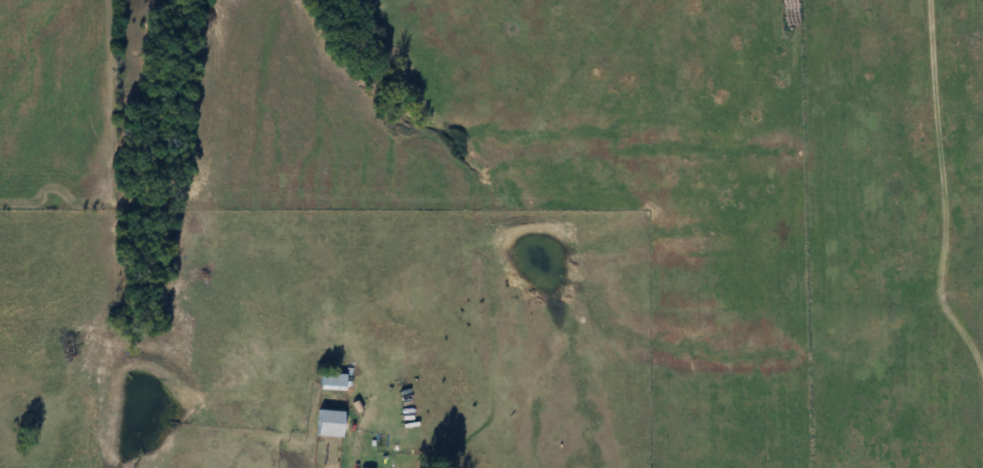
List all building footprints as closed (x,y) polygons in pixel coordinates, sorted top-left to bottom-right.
[(317,389),(343,392),(344,376),(319,373),(317,389)] [(340,411),(314,411),(314,438),(340,438),(340,411)]
